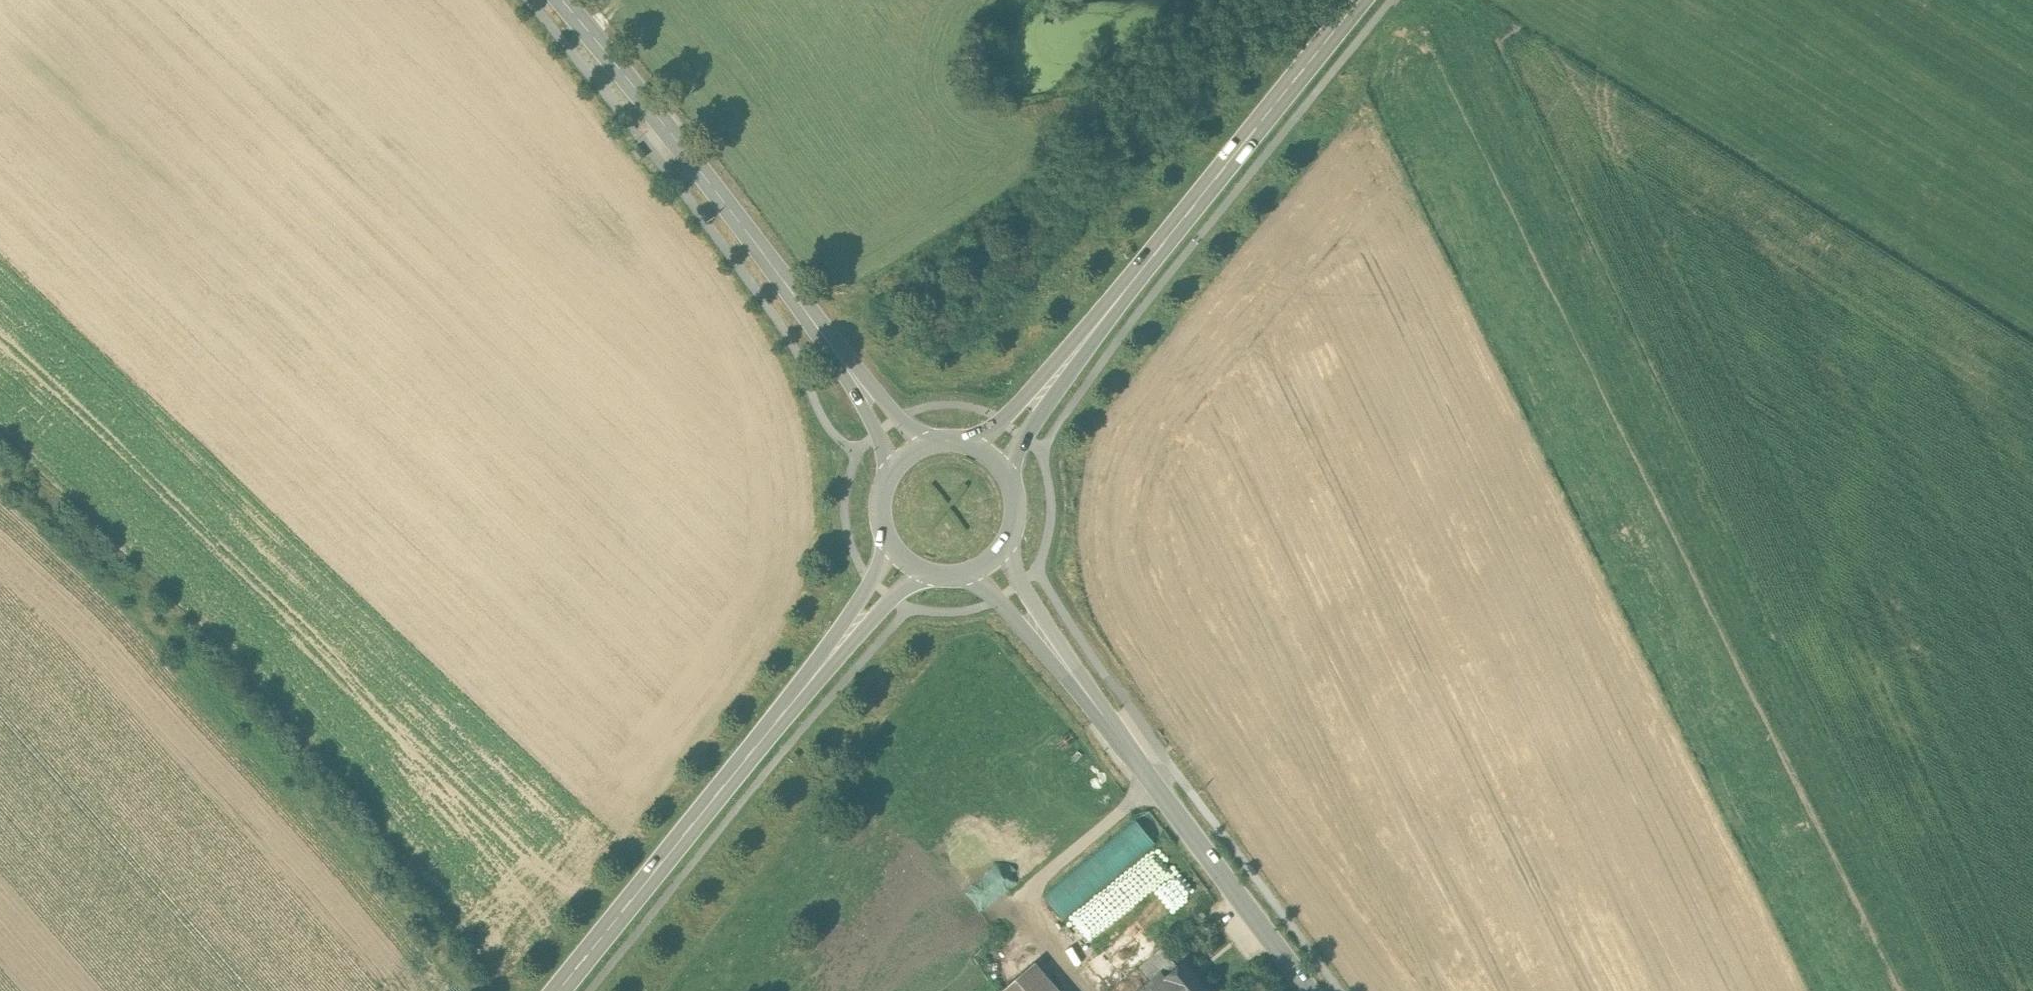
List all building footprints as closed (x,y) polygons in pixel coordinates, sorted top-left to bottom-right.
[(1137,819),(1040,891),(1058,915),(1155,843),(1137,819)] [(997,871),(994,868),(985,875),(988,880),(972,891),(982,905),(1034,869),(1023,853),(997,871)] [(1103,929),(1143,895),(1125,873),(1085,907),(1103,929)] [(1162,948),(1136,917),(1101,948),(1102,949),(1087,962),(1090,965),(1103,980),(1112,990),(1143,965),(1162,948)] [(1143,965),(1154,978),(1161,971),(1166,976),(1177,966),(1162,948),(1143,965)] [(1184,961),(1177,966),(1166,976),(1165,977),(1177,990),(1209,990),(1184,961)] [(1036,962),(1002,990),(1061,990),(1036,962)] [(1103,980),(1090,965),(1082,972),(1095,987),(1103,980)] [(1138,990),(1177,990),(1165,977),(1166,976),(1161,971),(1154,978),(1138,990)]
